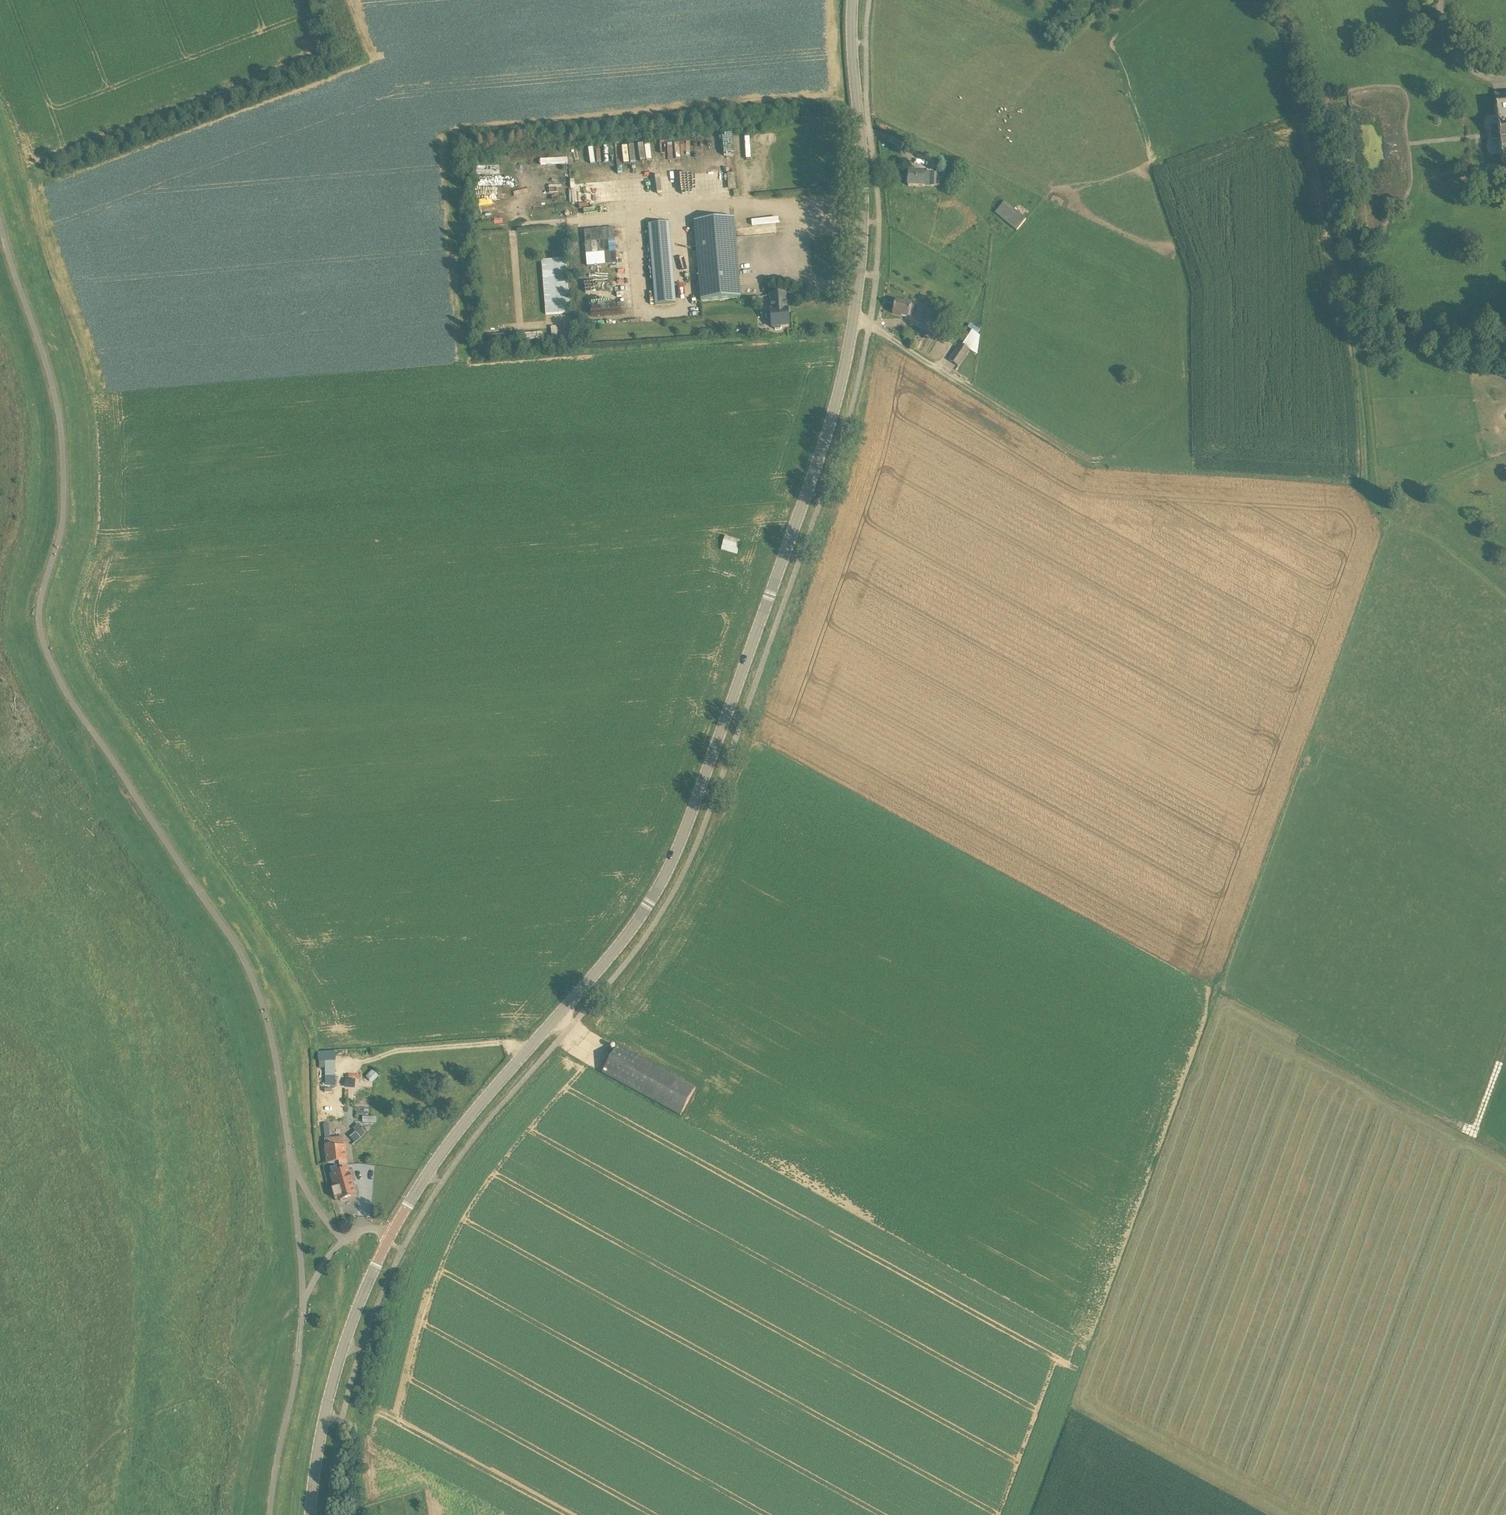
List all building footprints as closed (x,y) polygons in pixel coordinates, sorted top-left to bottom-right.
[(1502,163),(1502,166),(1471,169),(1472,185),(1505,181),(1505,105),(1496,106),(1502,163)] [(499,175),(499,165),(475,165),(475,174),(499,175)] [(908,186),(938,186),(939,174),(926,174),(926,172),(908,172),(908,186)] [(476,176),(477,196),(493,195),(492,184),(510,183),(510,175),(499,176),(499,175),(476,176)] [(995,213),(1018,229),(1026,217),(1003,201),(995,213)] [(734,218),(693,221),(700,301),(741,298),(734,218)] [(669,223),(648,225),(655,305),(675,304),(669,223)] [(585,228),(586,265),(617,264),(615,227),(585,228)] [(554,260),(542,261),(546,315),(570,313),(566,259),(565,253),(554,254),(554,260)] [(588,274),(589,283),(618,281),(617,273),(588,274)] [(785,294),(770,295),(771,311),(770,311),(772,328),(773,328),(775,330),(780,329),(781,327),(789,326),(787,309),(786,309),(785,294)] [(892,313),(914,319),(917,307),(911,305),(912,302),(904,300),(904,303),(895,301),(892,313)] [(928,310),(924,324),(935,326),(938,313),(935,312),(935,311),(928,310)] [(972,350),(965,345),(961,343),(949,360),(960,367),(972,350)] [(737,554),(741,540),(725,535),(721,550),(737,554)] [(680,1116),(695,1088),(616,1046),(601,1073),(680,1116)] [(373,1070),(364,1079),(370,1086),(379,1077),(373,1070)] [(336,1086),(336,1076),(325,1076),(325,1086),(336,1086)] [(363,1129),(359,1124),(353,1128),(361,1138),(366,1134),(362,1129),(363,1129)] [(333,1145),(326,1145),(328,1164),(340,1163),(340,1166),(347,1165),(345,1146),(333,1148),(333,1145)] [(349,1169),(331,1174),(336,1189),(338,1189),(341,1201),(356,1197),(352,1182),(353,1182),(351,1176),(350,1176),(349,1169)]
